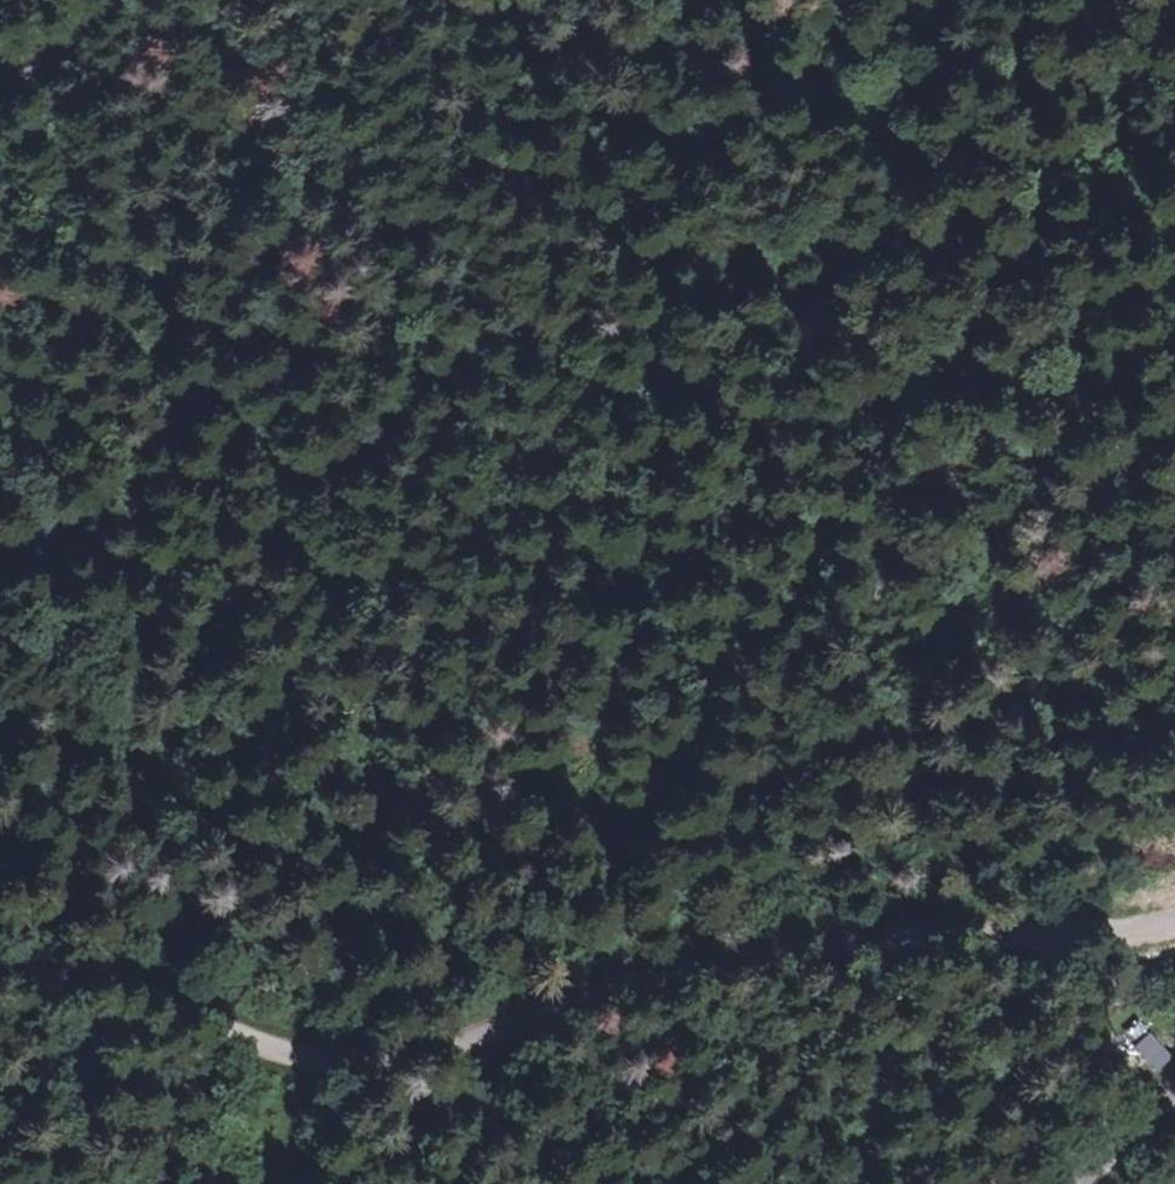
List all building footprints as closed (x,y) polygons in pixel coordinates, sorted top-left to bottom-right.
[(1131,1040),(1153,1065),(1169,1051),(1147,1026),(1131,1040)]
